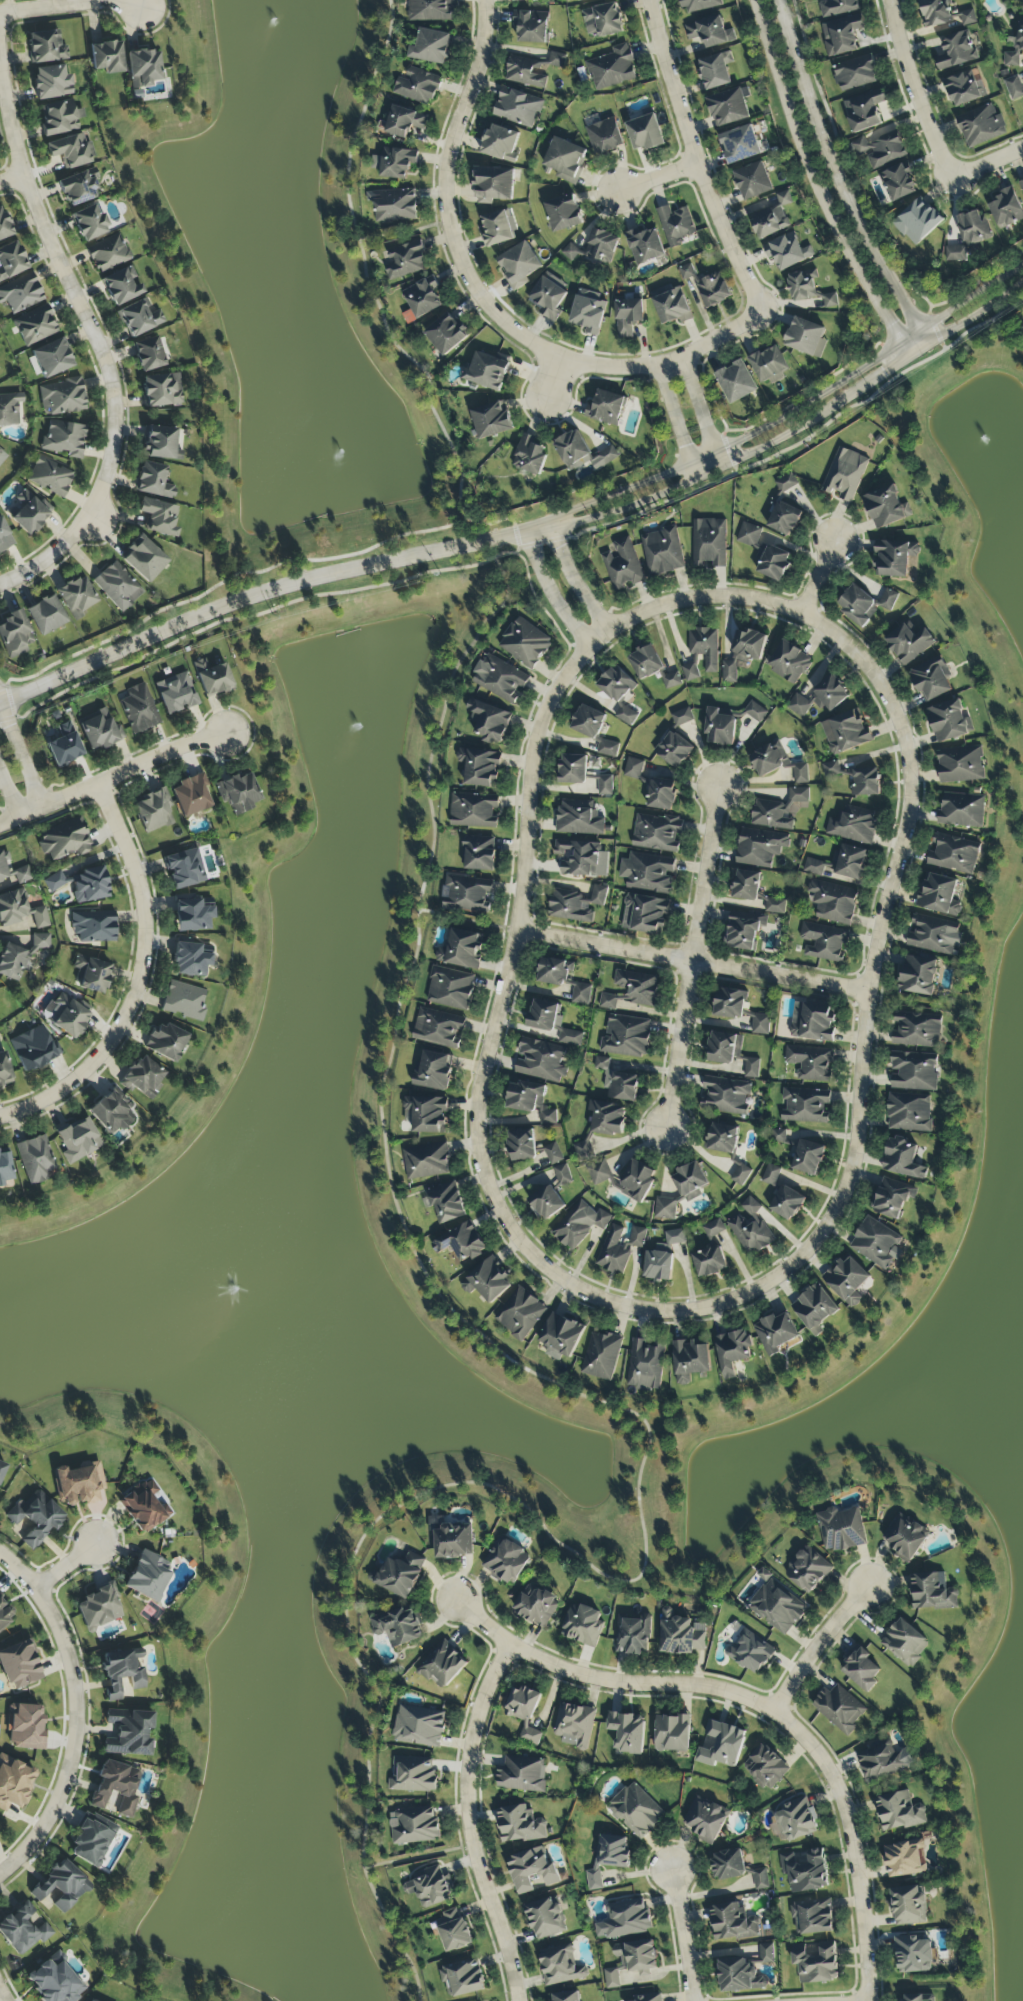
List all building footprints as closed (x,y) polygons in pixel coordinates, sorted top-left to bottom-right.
[(408,22),(455,21),(455,0),(408,0),(408,22)] [(721,0),(680,0),(683,15),(722,7),(721,0)] [(858,0),(820,0),(823,18),(859,12),(858,0)] [(953,23),(948,0),(923,0),(919,1),(925,29),(953,23)] [(582,10),(588,41),(624,34),(618,3),(582,10)] [(962,27),(977,23),(973,10),(959,14),(962,27)] [(547,44),(549,13),(513,12),(513,25),(518,26),(518,43),(547,44)] [(828,58),(858,52),(854,32),(864,29),(861,16),(821,24),(828,58)] [(684,25),(688,41),(701,38),(704,49),(736,42),(733,29),(724,31),(721,17),(684,25)] [(1019,66),(1019,54),(1022,54),(1022,26),(1015,27),(1017,53),(1004,53),(1005,67),(1019,66)] [(452,35),(421,29),(417,46),(410,45),(408,59),(446,66),(452,35)] [(30,63),(68,59),(66,45),(60,46),(59,30),(27,33),(30,63)] [(976,61),(968,31),(941,38),(945,56),(935,58),(938,71),(976,61)] [(104,74),(124,72),(121,41),(90,44),(92,70),(104,69),(104,74)] [(586,61),(592,91),(636,81),(628,44),(611,48),(613,55),(586,61)] [(159,50),(128,51),(130,89),(154,87),(153,82),(161,81),(159,50)] [(548,66),(563,69),(566,56),(552,52),(548,66)] [(698,60),(706,91),(731,84),(727,65),(733,63),(730,52),(698,60)] [(504,81),(544,89),(549,64),(544,63),(544,62),(510,55),(504,81)] [(839,92),(878,83),(872,56),(832,65),(839,92)] [(33,68),(36,99),(72,96),(70,75),(63,75),(62,65),(33,68)] [(392,93),(430,107),(441,78),(410,67),(405,81),(398,78),(392,93)] [(953,108),(987,98),(982,78),(974,80),(972,71),(942,79),(947,101),(951,100),(953,108)] [(1017,75),(1003,82),(1012,102),(1022,97),(1022,88),(1017,75)] [(532,128),(537,112),(541,113),(545,99),(501,87),(493,117),(532,128)] [(751,119),(742,88),(707,98),(715,129),(751,119)] [(853,134),(882,125),(876,106),(887,102),(883,89),(843,102),(853,134)] [(39,106),(45,137),(79,129),(77,119),(85,117),(83,108),(74,110),(72,99),(39,106)] [(1008,134),(1000,113),(996,115),(992,104),(955,118),(968,149),(1008,134)] [(426,131),(428,112),(391,107),(387,135),(409,138),(411,129),(426,131)] [(634,152),(645,148),(647,151),(666,145),(655,114),(625,123),(634,152)] [(626,147),(614,117),(585,128),(596,158),(626,147)] [(513,153),(519,133),(490,124),(481,154),(515,165),(518,154),(513,153)] [(762,155),(752,125),(719,136),(728,166),(762,155)] [(907,157),(897,132),(868,144),(865,137),(856,141),(868,172),(907,157)] [(44,143),(48,158),(60,155),(64,170),(90,163),(82,133),(44,143)] [(543,166),(557,171),(555,179),(576,186),(588,150),(554,137),(543,166)] [(379,177),(407,180),(409,165),(417,166),(418,152),(382,147),(381,157),(373,156),(371,170),(380,171),(379,177)] [(773,193),(765,162),(734,171),(742,201),(773,193)] [(881,173),(891,203),(918,193),(908,164),(881,173)] [(58,180),(68,207),(102,195),(92,168),(58,180)] [(513,201),(514,169),(475,168),(474,204),(492,205),(492,200),(513,201)] [(1012,188),(986,200),(999,231),(1022,220),(1022,212),(1012,188)] [(416,222),(415,190),(367,191),(367,203),(375,202),(375,223),(416,222)] [(790,230),(783,207),(793,204),(789,191),(776,195),(779,206),(750,214),(757,239),(790,230)] [(582,227),(576,196),(545,202),(551,233),(582,227)] [(915,248),(944,221),(921,197),(892,224),(915,248)] [(70,214),(81,243),(110,231),(103,213),(98,215),(94,204),(70,214)] [(1,206),(0,206),(0,240),(12,235),(1,206)] [(656,210),(670,250),(683,245),(681,240),(696,234),(687,208),(672,213),(669,206),(656,210)] [(481,216),(486,235),(482,236),(485,248),(518,240),(510,209),(481,216)] [(966,248),(993,239),(987,221),(982,222),(978,210),(956,218),(966,248)] [(619,237),(593,228),(584,256),(610,265),(619,237)] [(665,256),(656,229),(642,233),(640,228),(625,233),(635,266),(665,256)] [(761,247),(767,260),(774,257),(780,272),(815,257),(810,246),(802,249),(794,232),(761,247)] [(86,248),(98,275),(131,259),(118,233),(86,248)] [(28,269),(16,241),(0,247),(0,281),(28,269)] [(388,250),(391,264),(385,266),(389,281),(428,271),(420,241),(388,250)] [(543,268),(527,241),(495,260),(514,292),(529,283),(526,278),(543,268)] [(580,252),(569,244),(560,254),(571,263),(580,252)] [(946,262),(967,261),(966,247),(946,247),(946,262)] [(695,276),(690,264),(677,269),(682,281),(695,276)] [(143,294),(131,265),(101,279),(113,307),(143,294)] [(817,297),(812,279),(818,278),(815,268),(786,277),(794,304),(817,297)] [(32,272),(0,286),(0,307),(7,304),(12,315),(45,300),(32,272)] [(732,298),(720,272),(695,283),(707,310),(732,298)] [(568,293),(544,276),(525,302),(554,322),(561,312),(557,309),(568,293)] [(416,320),(445,307),(432,278),(403,291),(416,320)] [(681,287),(672,290),(670,286),(650,293),(662,326),(679,320),(681,325),(693,320),(681,287)] [(825,309),(837,308),(836,294),(823,295),(825,309)] [(598,337),(607,303),(576,295),(569,324),(585,328),(584,334),(598,337)] [(165,322),(158,309),(151,312),(144,298),(116,311),(130,339),(165,322)] [(644,324),(643,301),(615,301),(616,339),(632,339),(632,324),(644,324)] [(58,332),(46,304),(12,320),(24,348),(58,332)] [(424,331),(442,357),(470,337),(452,312),(424,331)] [(820,360),(827,342),(821,340),(826,328),(794,317),(784,347),(820,360)] [(132,342),(139,372),(165,366),(157,336),(132,342)] [(73,367),(62,338),(31,350),(42,379),(73,367)] [(761,384),(769,381),(770,383),(790,373),(777,346),(761,354),(760,351),(748,357),(761,384)] [(500,392),(509,363),(476,352),(471,367),(467,366),(462,381),(500,392)] [(759,391),(743,359),(714,374),(730,405),(759,391)] [(182,404),(179,373),(141,377),(145,408),(182,404)] [(42,410),(49,409),(50,416),(86,410),(81,378),(38,385),(42,410)] [(626,398),(598,389),(593,406),(587,404),(583,418),(618,428),(626,398)] [(18,426),(18,403),(24,403),(24,394),(0,394),(0,426),(18,426)] [(513,431),(503,400),(470,410),(479,441),(513,431)] [(87,426),(49,420),(46,437),(42,436),(39,451),(81,458),(87,426)] [(181,450),(175,450),(176,428),(143,426),(142,457),(181,460),(181,450)] [(553,443),(569,473),(590,462),(595,472),(620,458),(612,445),(592,456),(578,429),(553,443)] [(533,437),(523,433),(511,467),(538,476),(548,450),(531,444),(533,437)] [(870,460),(839,447),(820,491),(851,504),(870,460)] [(64,497),(74,471),(37,455),(26,482),(64,497)] [(134,491),(173,499),(175,486),(162,484),(166,466),(140,461),(134,491)] [(798,485),(791,473),(775,482),(782,494),(798,485)] [(862,497),(874,530),(912,517),(907,503),(901,505),(894,485),(862,497)] [(30,536),(51,511),(25,488),(3,514),(30,536)] [(144,531),(175,538),(178,527),(173,526),(178,506),(140,497),(137,512),(147,515),(144,531)] [(791,538),(804,509),(780,498),(766,527),(791,538)] [(14,544),(0,516),(0,517),(0,551),(14,544)] [(725,520),(693,520),(693,566),(713,566),(713,568),(726,568),(725,520)] [(736,542),(755,549),(762,529),(743,522),(736,542)] [(684,570),(676,528),(641,535),(649,577),(684,570)] [(118,557),(147,583),(168,560),(140,534),(118,557)] [(645,582),(629,536),(610,543),(613,551),(601,555),(614,593),(645,582)] [(754,559),(760,562),(756,571),(779,583),(793,556),(763,541),(754,559)] [(908,579),(909,558),(919,558),(919,543),(876,541),(874,577),(908,579)] [(145,590),(113,560),(91,583),(124,613),(145,590)] [(98,601),(82,574),(55,591),(74,622),(84,616),(81,612),(98,601)] [(899,596),(887,589),(879,601),(852,584),(836,610),(864,629),(878,606),(889,613),(899,596)] [(24,608),(39,637),(67,622),(52,594),(24,608)] [(6,659),(28,652),(25,645),(32,643),(22,610),(0,617),(0,640),(6,659)] [(533,670),(553,638),(518,616),(497,648),(533,670)] [(936,643),(926,629),(915,637),(905,624),(884,640),(904,667),(936,643)] [(717,673),(717,629),(688,630),(689,666),(684,666),(684,681),(698,680),(697,657),(705,657),(705,673),(717,673)] [(722,684),(737,684),(737,664),(748,664),(748,660),(763,660),(763,632),(734,632),(734,661),(722,661),(722,684)] [(766,668),(796,686),(813,658),(783,640),(766,668)] [(628,656),(639,681),(664,671),(653,645),(628,656)] [(516,705),(529,674),(487,655),(484,662),(479,659),(473,673),(477,675),(472,685),(516,705)] [(954,691),(940,657),(909,670),(923,704),(954,691)] [(192,663),(204,698),(233,688),(224,662),(208,668),(204,658),(192,663)] [(621,705),(636,682),(612,665),(596,688),(621,705)] [(154,683),(165,715),(182,709),(183,710),(198,704),(186,671),(154,683)] [(665,690),(681,686),(678,672),(662,676),(665,690)] [(830,713),(850,696),(832,674),(818,686),(808,702),(795,694),(787,708),(790,712),(802,719),(806,715),(813,703),(819,711),(825,706),(830,713)] [(132,735),(160,724),(144,682),(125,690),(128,697),(119,700),(132,735)] [(512,714),(470,699),(466,711),(472,713),(470,721),(478,724),(474,734),(483,738),(482,741),(501,747),(512,714)] [(974,734),(970,716),(965,717),(961,700),(928,708),(935,742),(974,734)] [(743,713),(760,724),(768,712),(751,701),(743,713)] [(598,739),(606,713),(579,705),(572,732),(598,739)] [(614,717),(630,727),(638,715),(622,705),(614,717)] [(113,725),(105,707),(76,720),(91,754),(124,739),(117,723),(113,725)] [(670,715),(675,728),(694,721),(689,708),(670,715)] [(706,745),(734,746),(736,717),(719,716),(720,708),(708,708),(706,745)] [(832,756),(872,742),(864,719),(859,721),(855,712),(821,724),(832,756)] [(84,756),(70,721),(51,728),(55,738),(45,743),(55,768),(84,756)] [(654,753),(677,771),(695,748),(672,730),(654,753)] [(616,758),(619,744),(600,740),(597,754),(616,758)] [(757,776),(787,768),(781,744),(751,752),(757,776)] [(939,784),(984,781),(982,747),(937,750),(939,784)] [(467,763),(465,786),(497,789),(499,766),(501,766),(502,752),(459,749),(458,763),(467,763)] [(586,785),(587,756),(561,755),(560,784),(586,785)] [(644,762),(628,758),(623,777),(640,780),(644,762)] [(824,779),(841,775),(838,761),(822,764),(824,779)] [(808,784),(807,765),(794,765),(794,784),(808,784)] [(879,796),(879,769),(852,769),(853,796),(879,796)] [(221,803),(228,800),(233,814),(261,804),(250,771),(214,784),(221,803)] [(212,806),(204,788),(208,786),(202,773),(169,787),(182,819),(212,806)] [(612,796),(612,776),(598,776),(598,796),(612,796)] [(649,809),(674,811),(675,781),(651,780),(649,809)] [(752,825),(793,831),(796,809),(807,811),(810,790),(789,787),(787,803),(755,799),(752,825)] [(173,822),(159,789),(131,802),(145,834),(173,822)] [(985,796),(941,794),(939,826),(983,828),(985,796)] [(495,828),(496,809),(499,809),(499,795),(451,795),(450,827),(495,828)] [(604,835),(604,819),(598,818),(598,811),(590,811),(590,802),(559,801),(558,834),(604,835)] [(825,835),(871,845),(878,813),(842,805),(839,820),(829,818),(825,835)] [(677,853),(680,836),(681,836),(684,818),(637,812),(632,847),(677,853)] [(77,856),(93,849),(81,817),(35,834),(43,855),(47,853),(51,862),(76,852),(77,856)] [(735,863),(771,870),(774,856),(780,858),(781,848),(788,849),(791,837),(742,828),(735,863)] [(496,837),(463,836),(462,871),(495,871),(496,837)] [(927,866),(973,876),(980,845),(935,836),(931,851),(930,851),(927,866)] [(608,853),(600,852),(601,843),(555,841),(554,855),(562,856),(561,875),(607,878),(608,853)] [(831,874),(861,881),(868,851),(838,844),(831,874)] [(10,880),(5,861),(9,859),(6,847),(0,849),(0,883),(10,880)] [(171,889),(205,883),(198,849),(164,855),(171,889)] [(671,895),(676,859),(629,853),(628,860),(621,859),(619,879),(627,880),(626,889),(671,895)] [(821,878),(825,864),(807,858),(802,871),(821,878)] [(12,871),(18,884),(32,878),(26,865),(12,871)] [(75,904),(109,897),(102,865),(80,870),(81,875),(72,877),(65,880),(60,871),(42,880),(49,893),(71,882),(75,890),(73,891),(75,904)] [(756,903),(761,874),(737,869),(732,898),(756,903)] [(953,901),(958,880),(925,873),(917,909),(958,918),(961,903),(953,901)] [(489,914),(491,896),(493,896),(494,879),(445,876),(442,911),(489,914)] [(806,905),(817,907),(815,920),(851,926),(858,890),(810,881),(806,905)] [(549,917),(592,924),(595,908),(603,909),(607,888),(593,885),(591,902),(580,901),(581,894),(553,889),(549,917)] [(33,918),(35,929),(49,927),(45,906),(28,909),(24,889),(0,894),(0,925),(33,918)] [(658,935),(659,928),(664,929),(666,914),(668,914),(670,900),(626,895),(622,931),(658,935)] [(175,931),(209,931),(209,919),(212,919),(212,896),(174,897),(175,931)] [(784,915),(786,901),(767,899),(765,913),(784,915)] [(79,942),(115,942),(115,911),(71,911),(71,934),(79,934),(79,942)] [(755,951),(758,926),(766,926),(767,917),(729,912),(725,948),(755,951)] [(952,955),(954,946),(960,947),(963,927),(912,918),(906,947),(952,955)] [(804,957),(841,964),(845,946),(847,946),(850,932),(803,922),(799,941),(806,943),(804,957)] [(437,963),(479,970),(483,943),(478,942),(479,935),(452,930),(450,941),(442,939),(437,963)] [(31,934),(32,947),(0,947),(0,978),(21,978),(21,966),(28,966),(28,951),(50,950),(50,934),(31,934)] [(204,977),(205,966),(211,966),(212,945),(191,944),(191,938),(175,937),(174,975),(204,977)] [(933,996),(938,958),(904,954),(900,992),(933,996)] [(104,995),(111,964),(75,955),(72,968),(79,970),(75,988),(104,995)] [(574,962),(540,959),(537,983),(565,987),(567,972),(573,973),(574,962)] [(426,1002),(467,1012),(476,977),(434,967),(426,1002)] [(657,974),(615,972),(615,988),(630,989),(629,1006),(655,1008),(657,974)] [(161,1010),(202,1022),(206,1007),(202,1006),(206,990),(169,980),(161,1010)] [(592,986),(575,983),(571,1003),(588,1006),(592,986)] [(714,1017),(743,1020),(747,992),(717,988),(714,1017)] [(74,1039),(92,1010),(61,992),(44,1020),(74,1039)] [(616,1011),(618,996),(601,994),(599,1009),(616,1011)] [(527,1027),(560,1034),(563,1018),(558,1017),(560,1005),(533,999),(527,1027)] [(833,1042),(835,1006),(793,1004),(791,1040),(833,1042)] [(459,1050),(466,1019),(419,1008),(412,1040),(459,1050)] [(600,1053),(647,1058),(651,1020),(609,1015),(606,1038),(601,1038),(600,1053)] [(751,1034),(768,1036),(770,1016),(753,1015),(751,1034)] [(940,1048),(942,1018),(896,1016),(896,1031),(892,1031),(892,1046),(940,1048)] [(9,1039),(23,1072),(58,1057),(44,1024),(9,1039)] [(187,1033),(164,1024),(162,1028),(152,1024),(142,1050),(176,1062),(187,1033)] [(583,1034),(561,1029),(558,1043),(580,1047),(583,1034)] [(707,1060),(740,1064),(743,1035),(711,1032),(707,1060)] [(515,1073),(562,1084),(566,1068),(561,1067),(566,1049),(522,1038),(517,1057),(518,1058),(515,1073)] [(831,1083),(832,1048),(786,1047),(785,1065),(798,1065),(798,1082),(831,1083)] [(0,1049),(0,1086),(13,1083),(5,1048),(0,1049)] [(412,1086),(447,1093),(454,1057),(424,1051),(421,1064),(417,1063),(412,1086)] [(891,1089),(936,1092),(938,1055),(892,1053),(891,1089)] [(120,1082),(148,1101),(167,1073),(139,1054),(120,1082)] [(635,1103),(639,1075),(608,1071),(609,1059),(596,1058),(594,1070),(606,1071),(603,1089),(609,1090),(608,1099),(635,1103)] [(758,1079),(759,1059),(746,1059),(745,1078),(758,1079)] [(751,1083),(705,1076),(703,1091),(708,1091),(706,1103),(701,1102),(700,1110),(746,1117),(751,1083)] [(539,1125),(556,1125),(557,1111),(544,1111),(545,1084),(509,1083),(508,1111),(540,1112),(539,1125)] [(86,1109),(109,1138),(132,1120),(126,1112),(132,1107),(116,1086),(86,1109)] [(782,1121),(826,1124),(828,1105),(830,1106),(831,1093),(785,1089),(782,1121)] [(932,1096),(889,1094),(887,1130),(931,1132),(932,1096)] [(413,1134),(445,1134),(445,1112),(448,1112),(448,1098),(404,1098),(404,1113),(413,1113),(413,1134)] [(623,1136),(626,1105),(590,1102),(589,1112),(593,1112),(591,1134),(623,1136)] [(68,1165),(102,1146),(85,1115),(55,1132),(66,1151),(61,1153),(68,1165)] [(740,1127),(710,1122),(705,1150),(734,1155),(740,1127)] [(510,1162),(536,1160),(534,1130),(508,1131),(510,1162)] [(772,1131),(773,1143),(786,1142),(785,1131),(772,1131)] [(16,1143),(29,1186),(49,1180),(46,1172),(56,1169),(45,1134),(16,1143)] [(926,1180),(928,1167),(914,1165),(917,1147),(906,1145),(907,1139),(889,1136),(883,1172),(926,1180)] [(572,1146),(579,1163),(595,1157),(588,1140),(572,1146)] [(791,1170),(818,1178),(826,1147),(799,1140),(791,1170)] [(563,1160),(555,1143),(543,1149),(551,1166),(563,1160)] [(406,1180),(450,1175),(447,1144),(403,1148),(406,1180)] [(9,1148),(0,1149),(0,1187),(4,1186),(4,1181),(13,1180),(9,1148)] [(658,1173),(633,1159),(619,1184),(624,1187),(621,1193),(641,1204),(658,1173)] [(612,1179),(606,1160),(586,1167),(593,1186),(612,1179)] [(672,1174),(684,1204),(702,1196),(700,1190),(708,1186),(699,1163),(672,1174)] [(557,1187),(571,1184),(567,1164),(553,1167),(557,1187)] [(743,1187),(751,1171),(739,1164),(730,1181),(743,1187)] [(762,1184),(775,1187),(780,1169),(767,1165),(762,1184)] [(899,1220),(906,1197),(915,1199),(918,1188),(880,1177),(870,1212),(899,1220)] [(467,1216),(455,1180),(423,1191),(429,1208),(434,1206),(441,1225),(467,1216)] [(807,1193),(782,1183),(770,1212),(795,1222),(807,1193)] [(527,1200),(543,1223),(566,1207),(550,1184),(527,1200)] [(740,1207),(751,1217),(761,1207),(750,1197),(740,1207)] [(675,1220),(676,1199),(655,1198),(653,1219),(675,1220)] [(601,1231),(612,1219),(601,1208),(596,1213),(581,1200),(550,1233),(571,1252),(596,1226),(601,1231)] [(725,1223),(751,1259),(776,1241),(755,1213),(744,1221),(739,1214),(725,1223)] [(886,1271),(893,1259),(897,1261),(902,1252),(896,1249),(903,1237),(867,1216),(848,1249),(886,1271)] [(691,1255),(699,1280),(728,1270),(716,1235),(725,1232),(721,1220),(703,1225),(711,1248),(691,1255)] [(430,1242),(437,1255),(453,1247),(461,1264),(487,1251),(472,1221),(430,1242)] [(633,1246),(641,1249),(648,1232),(633,1226),(625,1249),(617,1246),(623,1229),(610,1224),(595,1267),(622,1276),(633,1246)] [(671,1282),(673,1253),(670,1252),(671,1244),(684,1245),(685,1232),(666,1230),(664,1246),(656,1245),(655,1253),(646,1252),(643,1280),(671,1282)] [(871,1277),(849,1254),(823,1279),(852,1310),(863,1299),(856,1292),(871,1277)] [(511,1286),(506,1281),(510,1277),(491,1256),(459,1285),(469,1295),(475,1289),(490,1305),(511,1286)] [(790,1306),(815,1338),(824,1331),(820,1325),(840,1310),(819,1283),(790,1306)] [(547,1306),(516,1287),(495,1322),(512,1332),(510,1336),(523,1345),(547,1306)] [(559,1361),(561,1356),(572,1360),(584,1325),(550,1313),(539,1344),(548,1347),(545,1356),(559,1361)] [(799,1338),(788,1313),(776,1319),(774,1315),(753,1325),(768,1358),(779,1353),(777,1348),(799,1338)] [(715,1337),(723,1381),(736,1379),(733,1363),(751,1360),(749,1348),(752,1348),(749,1331),(715,1337)] [(611,1382),(622,1340),(592,1332),(580,1374),(611,1382)] [(665,1345),(646,1343),(646,1341),(633,1339),(627,1388),(659,1392),(665,1345)] [(710,1373),(708,1341),(686,1342),(686,1341),(673,1342),(676,1386),(690,1385),(690,1375),(710,1373)] [(105,1489),(99,1463),(65,1470),(64,1466),(52,1468),(58,1500),(64,1499),(66,1507),(100,1500),(98,1490),(105,1489)] [(117,1499),(140,1535),(170,1516),(156,1494),(159,1492),(150,1478),(117,1499)] [(30,1551),(65,1516),(38,1488),(23,1502),(20,1499),(3,1516),(14,1527),(24,1517),(34,1527),(20,1541),(30,1551)] [(867,1545),(859,1508),(837,1513),(836,1508),(816,1513),(825,1554),(867,1545)] [(929,1534),(898,1514),(880,1542),(911,1562),(929,1534)] [(435,1531),(435,1558),(472,1558),(472,1525),(442,1526),(442,1531),(435,1531)] [(481,1569),(513,1587),(530,1558),(523,1554),(525,1550),(500,1536),(481,1569)] [(832,1571),(809,1546),(783,1570),(806,1595),(832,1571)] [(123,1587),(155,1603),(173,1565),(142,1549),(123,1587)] [(409,1600),(426,1558),(409,1551),(405,1562),(389,1556),(381,1575),(372,1571),(367,1582),(409,1600)] [(788,1637),(809,1605),(759,1573),(757,1577),(764,1582),(746,1610),(788,1637)] [(958,1609),(958,1589),(946,1589),(945,1573),(911,1574),(912,1610),(958,1609)] [(74,1603),(86,1632),(122,1617),(109,1583),(95,1589),(97,1594),(74,1603)] [(558,1607),(552,1604),(556,1598),(537,1588),(531,1599),(522,1594),(512,1611),(545,1630),(558,1607)] [(15,1616),(0,1597),(0,1628),(15,1616)] [(601,1613),(572,1603),(560,1636),(595,1649),(604,1625),(598,1623),(601,1613)] [(705,1651),(706,1632),(691,1631),(691,1619),(673,1618),(673,1608),(662,1607),(660,1654),(694,1655),(694,1651),(705,1651)] [(391,1649),(423,1638),(414,1610),(405,1613),(403,1608),(368,1619),(374,1637),(386,1634),(391,1649)] [(616,1654),(647,1655),(649,1619),(617,1618),(616,1654)] [(911,1669),(931,1643),(900,1618),(879,1644),(911,1669)] [(775,1651),(746,1632),(735,1649),(729,1646),(723,1654),(757,1677),(775,1651)] [(5,1685),(12,1683),(15,1689),(43,1679),(29,1640),(0,1650),(0,1672),(5,1685)] [(417,1670),(441,1693),(469,1663),(445,1641),(417,1670)] [(877,1684),(872,1680),(881,1670),(867,1659),(870,1655),(858,1645),(838,1670),(869,1695),(877,1684)] [(121,1700),(118,1678),(129,1677),(131,1690),(146,1688),(142,1648),(103,1653),(105,1667),(103,1668),(107,1701),(121,1700)] [(866,1710),(837,1685),(829,1693),(825,1690),(811,1706),(847,1738),(856,1728),(853,1726),(866,1710)] [(541,1693),(523,1688),(522,1691),(513,1688),(505,1716),(524,1722),(519,1740),(538,1746),(542,1733),(529,1729),(541,1693)] [(46,1732),(41,1732),(42,1706),(9,1703),(8,1718),(0,1717),(0,1726),(0,1730),(9,1731),(8,1747),(44,1749),(46,1732)] [(596,1710),(560,1703),(553,1734),(576,1739),(574,1749),(587,1752),(596,1710)] [(440,1749),(446,1712),(398,1705),(393,1742),(440,1749)] [(151,1712),(106,1709),(105,1724),(117,1725),(116,1739),(103,1738),(103,1754),(150,1756),(151,1738),(150,1738),(151,1712)] [(645,1716),(608,1714),(607,1732),(616,1732),(615,1753),(643,1755),(645,1716)] [(656,1716),(655,1752),(689,1753),(690,1717),(656,1716)] [(735,1769),(747,1732),(709,1720),(704,1736),(716,1740),(713,1752),(700,1748),(695,1762),(715,1768),(716,1763),(735,1769)] [(855,1755),(869,1786),(913,1767),(905,1749),(896,1753),(890,1740),(855,1755)] [(791,1768),(763,1744),(741,1768),(769,1793),(791,1768)] [(5,1812),(9,1804),(19,1809),(37,1772),(1,1754),(0,1757),(0,1809),(5,1812)] [(496,1789),(544,1793),(546,1759),(505,1756),(504,1768),(498,1767),(496,1789)] [(436,1759),(391,1758),(390,1791),(435,1793),(436,1759)] [(140,1770),(103,1759),(90,1806),(103,1810),(108,1791),(123,1795),(117,1814),(131,1818),(137,1798),(132,1796),(140,1770)] [(606,1807),(640,1841),(666,1815),(632,1781),(606,1807)] [(883,1833),(928,1824),(924,1804),(913,1807),(909,1791),(875,1798),(883,1833)] [(104,1811),(117,1813),(120,1795),(107,1792),(104,1811)] [(713,1847),(726,1817),(720,1815),(723,1808),(695,1796),(682,1827),(701,1835),(699,1841),(713,1847)] [(819,1831),(808,1797),(780,1805),(782,1812),(774,1815),(782,1843),(819,1831)] [(502,1845),(547,1838),(545,1819),(531,1821),(529,1804),(497,1809),(502,1845)] [(393,1846),(441,1840),(438,1818),(434,1819),(433,1806),(389,1812),(393,1846)] [(117,1826),(87,1812),(67,1854),(97,1868),(117,1826)] [(600,1891),(602,1867),(627,1869),(630,1838),(598,1836),(596,1872),(588,1871),(587,1890),(600,1891)] [(888,1879),(928,1873),(923,1840),(883,1846),(888,1879)] [(560,1883),(555,1864),(548,1866),(543,1847),(507,1857),(517,1896),(534,1892),(530,1877),(543,1873),(547,1886),(560,1883)] [(716,1883),(746,1877),(741,1849),(711,1855),(716,1883)] [(791,1894),(829,1889),(824,1849),(779,1855),(782,1876),(788,1875),(791,1894)] [(63,1915),(92,1885),(63,1858),(30,1894),(39,1902),(53,1887),(61,1895),(52,1904),(63,1915)] [(452,1900),(448,1888),(450,1888),(442,1864),(411,1874),(414,1881),(403,1885),(407,1897),(417,1894),(422,1910),(452,1900)] [(769,1889),(766,1869),(752,1871),(756,1891),(769,1889)] [(892,1888),(894,1926),(927,1924),(925,1894),(919,1894),(918,1887),(892,1888)] [(560,1903),(553,1905),(552,1898),(526,1904),(535,1941),(567,1933),(560,1903)] [(653,1932),(649,1909),(645,1909),(643,1899),(606,1905),(609,1922),(594,1925),(597,1941),(653,1932)] [(834,1932),(831,1899),(791,1904),(795,1937),(834,1932)] [(20,1957),(38,1940),(42,1944),(54,1933),(44,1922),(35,1931),(25,1920),(35,1911),(25,1901),(9,1916),(7,1914),(0,1921),(0,1936),(20,1957)] [(710,1907),(713,1942),(760,1937),(758,1918),(746,1919),(744,1904),(710,1907)] [(472,1945),(460,1907),(442,1913),(444,1919),(436,1921),(446,1954),(472,1945)] [(896,1974),(931,1973),(930,1963),(933,1963),(932,1940),(922,1941),(922,1936),(895,1937),(896,1974)] [(606,1990),(620,1988),(619,1973),(638,1971),(639,1978),(651,1976),(650,1970),(658,1969),(654,1940),(612,1945),(614,1959),(620,1958),(621,1968),(603,1970),(606,1990)] [(800,1984),(838,1982),(836,1942),(818,1943),(818,1953),(810,1953),(809,1945),(792,1946),(793,1966),(799,1966),(800,1984)] [(546,1987),(589,1978),(586,1967),(577,1969),(571,1944),(538,1951),(546,1987)] [(760,1945),(761,1964),(774,1963),(773,1944),(760,1945)] [(721,1993),(767,1989),(766,1978),(757,1979),(756,1966),(747,1967),(746,1957),(718,1960),(721,1993)] [(86,1992),(61,1959),(53,1965),(48,1958),(24,1977),(43,2000),(74,2000),(86,1992)] [(486,1990),(478,1959),(438,1968),(442,1984),(445,1983),(449,1999),(486,1990)] [(580,1992),(550,1994),(551,2000),(581,2000),(580,1992)]
